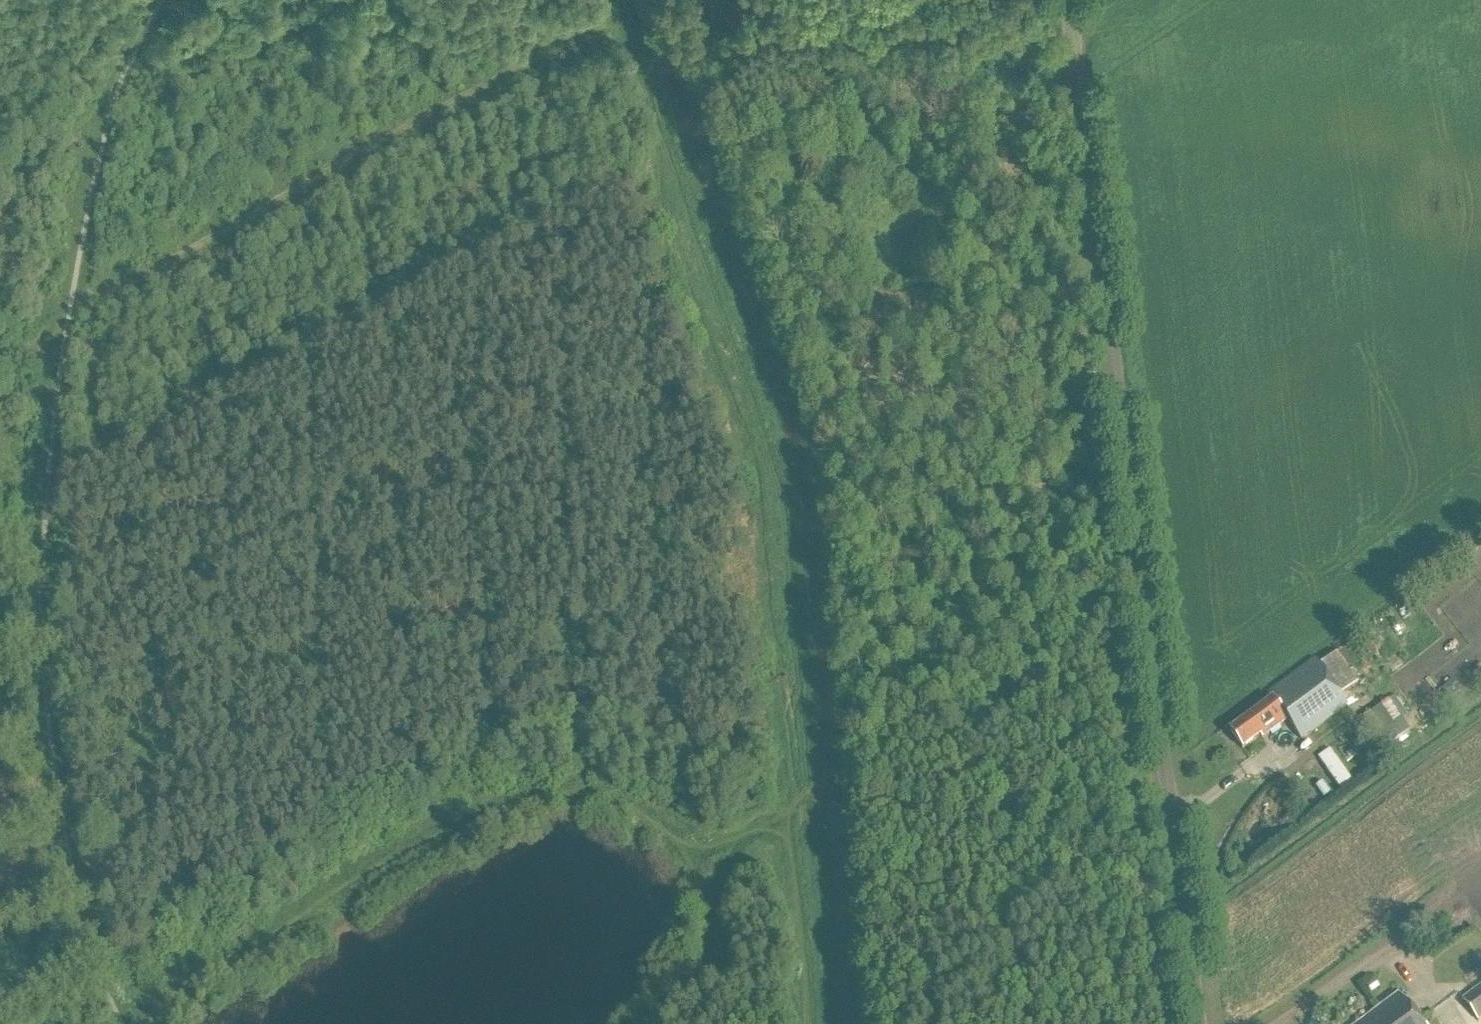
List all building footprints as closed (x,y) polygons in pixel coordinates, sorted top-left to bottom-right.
[(1341,696),(1358,684),(1341,658),(1338,654),(1320,667),(1316,662),(1269,696),(1273,702),(1230,734),(1243,751),(1261,738),(1263,741),(1287,723),(1301,743),(1349,708),(1341,696)] [(1387,709),(1386,710),(1382,704),(1376,708),(1389,725),(1396,720),(1387,709)] [(1309,810),(1319,802),(1315,797),(1305,804),(1309,810)] [(1463,1002),(1479,1023),(1480,1023),(1480,989),(1463,1002)] [(1400,995),(1360,1023),(1421,1023),(1400,995)]
